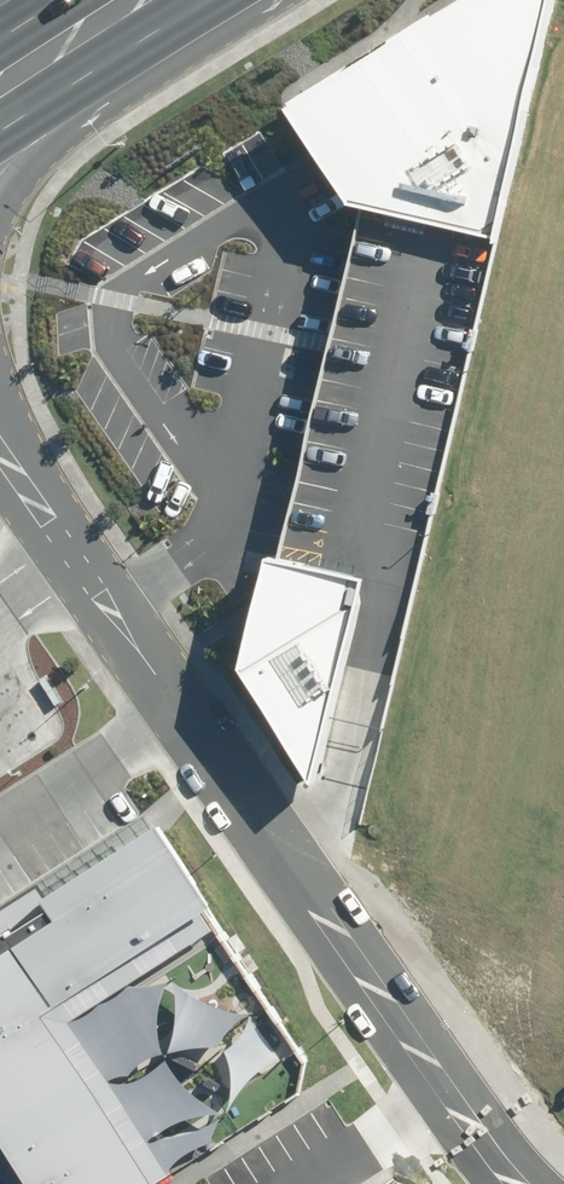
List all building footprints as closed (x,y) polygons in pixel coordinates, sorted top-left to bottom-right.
[(495,245),(549,0),(474,0),(286,108),(352,211),(365,215),(495,245)] [(495,245),(365,215),(335,340),(282,565),(364,587),(340,678),(371,686),(391,691),(425,543),(495,245)] [(282,565),(269,561),(247,672),(313,782),(340,678),(364,587),(282,565)] [(0,925),(0,1132),(31,1183),(159,1183),(50,1005),(220,902),(172,822),(0,925)]
